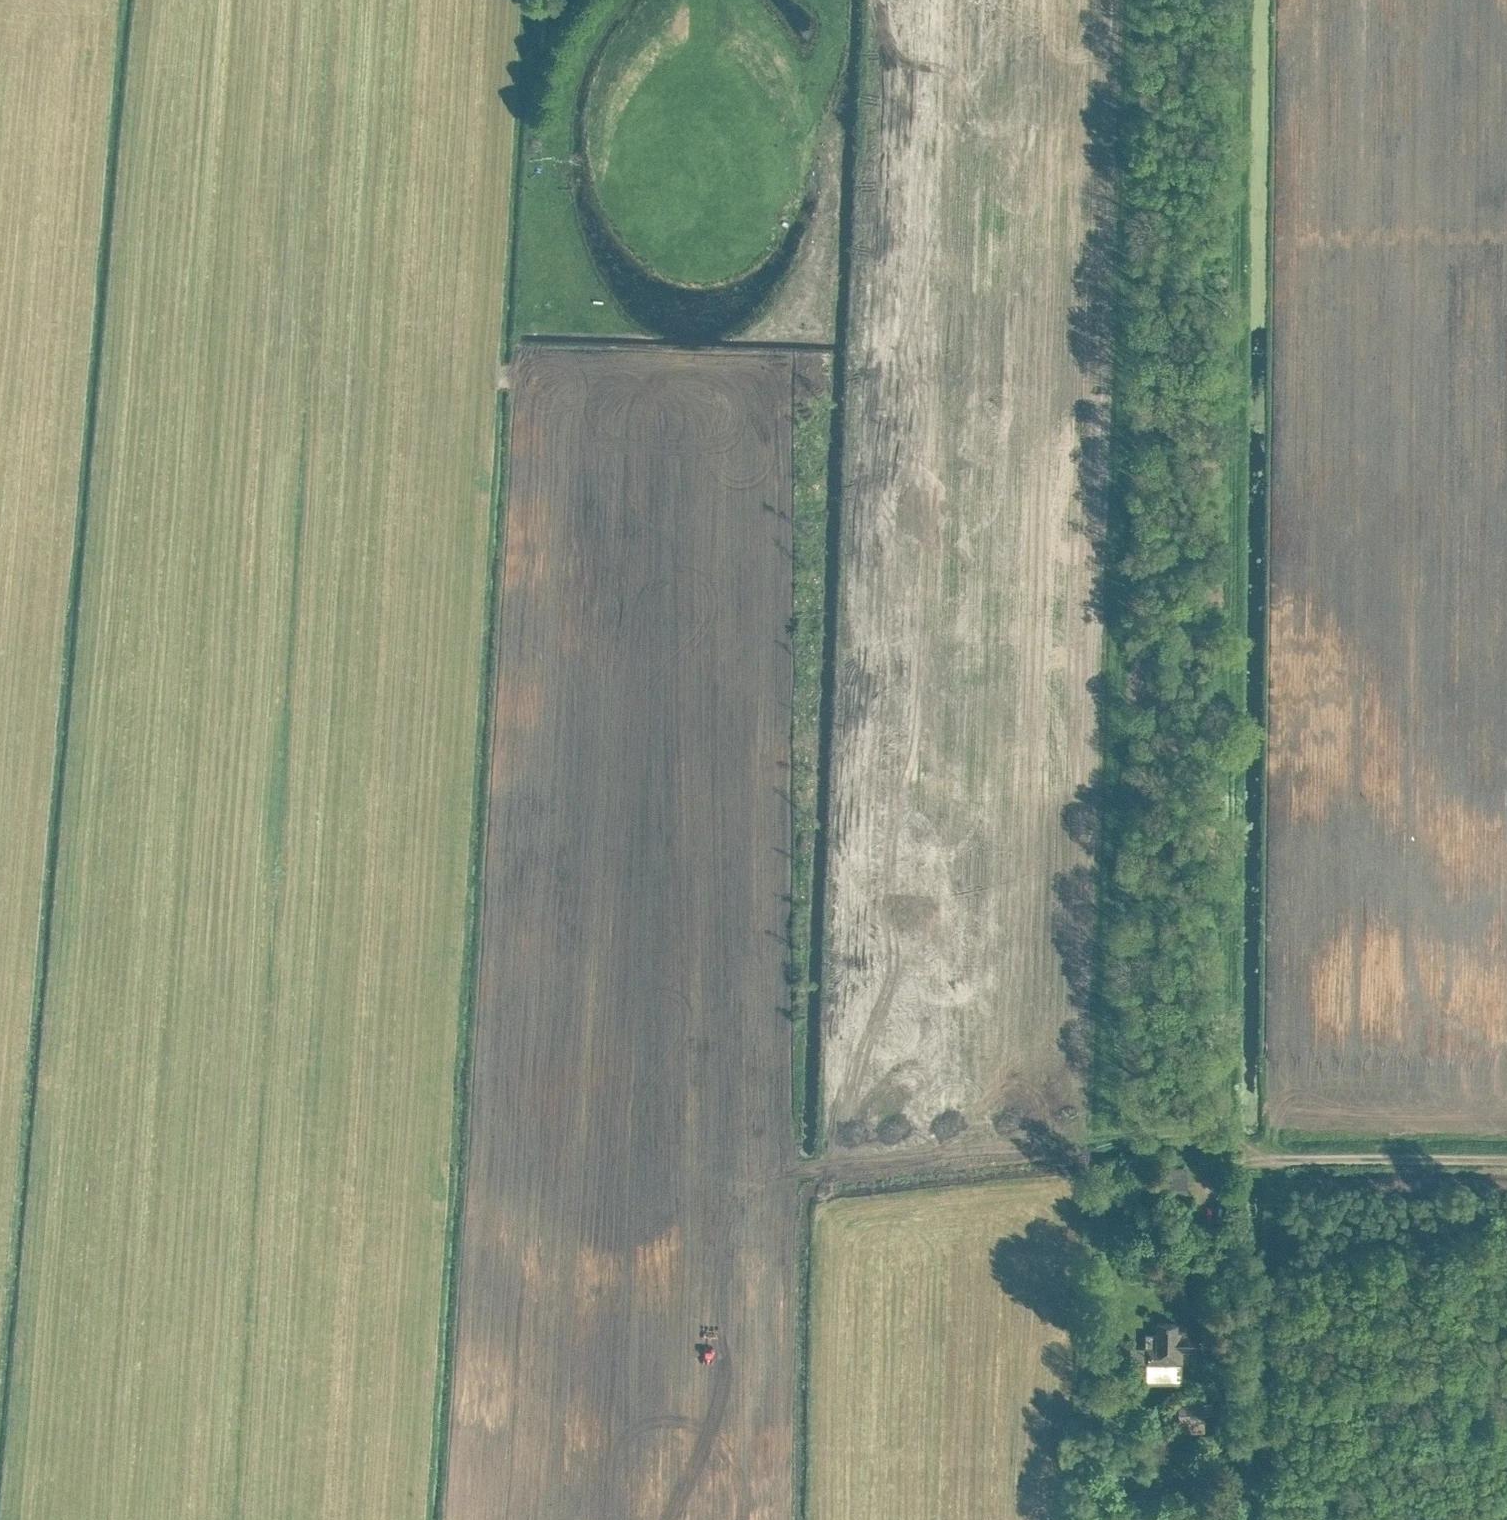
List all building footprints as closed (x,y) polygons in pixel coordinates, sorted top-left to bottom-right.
[(1155,1195),(1185,1194),(1185,1165),(1155,1166),(1155,1195)] [(1175,1330),(1176,1321),(1155,1321),(1155,1333),(1145,1333),(1145,1346),(1129,1346),(1129,1361),(1146,1361),(1146,1377),(1178,1377),(1179,1361),(1181,1361),(1181,1349),(1201,1349),(1201,1334),(1181,1334),(1181,1330),(1175,1330)] [(1231,1372),(1213,1372),(1212,1392),(1230,1393),(1231,1372)] [(1179,1424),(1203,1422),(1202,1398),(1177,1400),(1179,1424)]
